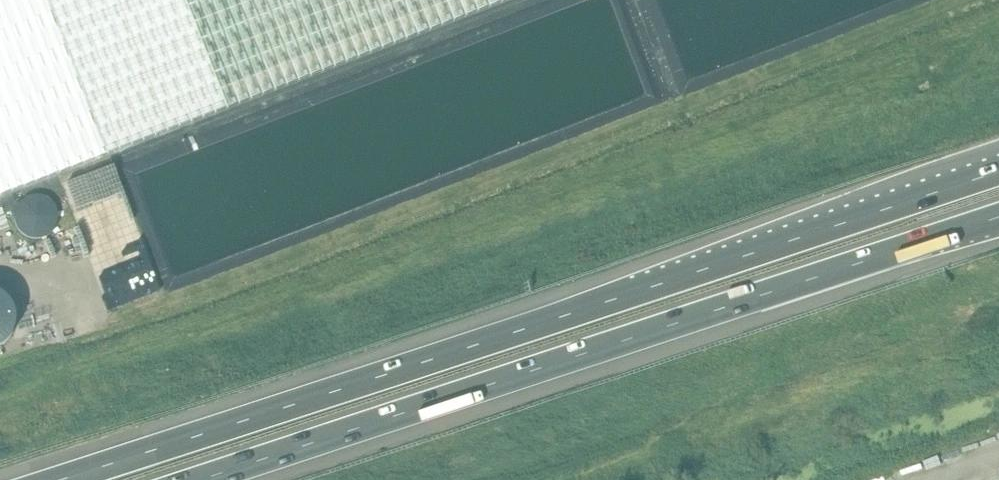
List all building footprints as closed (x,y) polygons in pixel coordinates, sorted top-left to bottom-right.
[(504,0),(0,0),(0,195),(504,0)]
